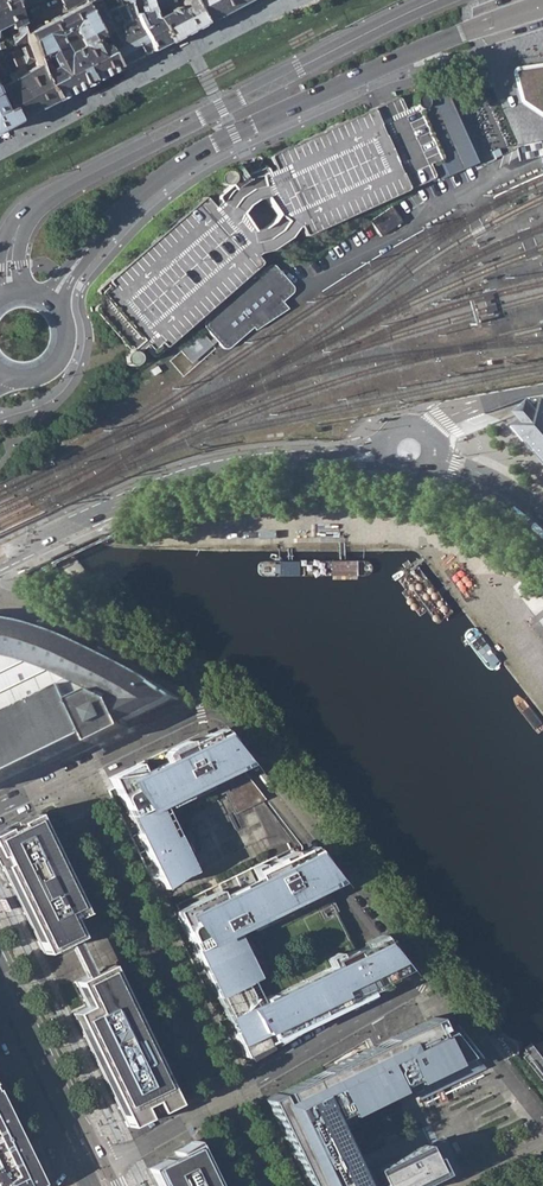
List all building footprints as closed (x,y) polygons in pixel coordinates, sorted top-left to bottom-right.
[(13,123),(54,101),(35,59),(13,0),(0,0),(0,27),(8,23),(12,28),(10,32),(12,39),(4,41),(1,45),(0,45),(0,96),(13,123)] [(36,0),(13,0),(35,59),(54,101),(115,69),(97,33),(83,5),(33,29),(23,7),(36,0)] [(64,10),(84,0),(60,0),(64,10)] [(87,3),(83,5),(97,33),(115,69),(151,51),(141,31),(135,15),(130,0),(85,0),(87,3)] [(166,43),(156,17),(155,14),(148,0),(138,0),(142,11),(135,15),(141,31),(151,51),(166,43)] [(155,14),(173,8),(170,0),(148,0),(155,14)] [(173,8),(156,17),(166,43),(200,25),(187,0),(181,0),(179,3),(180,7),(176,10),(173,8)] [(200,25),(247,0),(187,0),(200,25)] [(518,68),(516,69),(513,72),(512,75),(519,101),(521,105),(542,121),(542,64),(518,68)] [(508,79),(473,93),(502,161),(536,147),(508,79)] [(242,162),(235,167),(230,171),(230,173),(229,175),(223,171),(219,172),(216,176),(216,180),(218,184),(222,185),(227,184),(229,185),(217,196),(216,198),(218,202),(211,207),(204,199),(201,198),(199,199),(98,287),(97,292),(104,301),(93,311),(120,341),(129,351),(125,354),(124,358),(126,364),(133,365),(137,361),(136,354),(144,347),(152,356),(156,356),(257,267),(259,265),(258,262),(254,257),(259,253),(271,251),(282,242),(289,238),(296,228),(300,226),(304,233),(305,235),(306,235),(308,235),(418,185),(418,187),(477,160),(449,106),(443,91),(439,93),(436,94),(431,97),(428,98),(425,95),(423,94),(420,94),(417,95),(415,96),(414,97),(413,100),(413,102),(414,105),(403,110),(401,104),(381,112),(372,117),(370,113),(368,111),(365,110),(364,110),(271,153),(269,155),(269,157),(273,168),(266,171),(264,169),(263,168),(261,167),(260,168),(258,165),(260,163),(261,160),(260,158),(257,156),(254,157),(252,159),(252,160),(249,161),(246,162),(242,162)] [(13,123),(0,96),(0,129),(13,123)] [(288,308),(282,301),(291,293),(293,290),(292,285),(275,265),(269,265),(258,274),(255,271),(202,316),(205,320),(204,321),(204,323),(204,325),(205,328),(221,347),(226,349),(228,348),(253,327),(255,330),(288,308)] [(203,332),(183,349),(192,361),(213,344),(203,332)] [(538,410),(537,411),(532,416),(531,414),(528,417),(530,420),(532,419),(535,423),(527,430),(526,429),(523,431),(526,434),(527,433),(536,444),(535,444),(537,448),(539,446),(542,450),(542,406),(538,410)] [(491,525),(475,517),(468,535),(483,542),(491,525)] [(264,576),(265,576),(363,576),(365,576),(366,576),(368,575),(369,575),(370,574),(371,573),(372,571),(373,570),(373,569),(374,568),(374,567),(373,566),(372,565),(371,564),(371,563),(370,562),(369,561),(367,561),(366,561),(364,561),(363,561),(265,561),(263,561),(262,561),(261,562),(260,563),(260,564),(259,565),(259,566),(258,570),(258,571),(259,572),(259,573),(260,574),(261,575),(262,575),(263,575),(264,576)] [(399,579),(435,625),(452,612),(435,590),(415,566),(407,573),(399,579)] [(98,735),(101,740),(102,743),(134,728),(132,724),(130,720),(178,696),(160,683),(131,667),(95,649),(69,636),(43,627),(27,622),(0,618),(0,783),(98,735)] [(190,870),(187,864),(157,804),(224,771),(232,788),(228,790),(239,809),(269,795),(246,765),(240,767),(238,764),(243,762),(218,731),(209,737),(206,731),(197,736),(187,739),(162,749),(160,750),(138,761),(106,777),(110,786),(105,788),(144,867),(151,882),(156,879),(161,888),(179,875),(190,870)] [(0,831),(0,864),(43,951),(64,941),(74,937),(78,935),(69,916),(80,911),(32,814),(0,831)] [(171,915),(235,1051),(240,1048),(246,1059),(270,1045),(265,1035),(269,1032),(274,1042),(402,967),(379,937),(354,949),(323,884),(334,878),(311,849),(303,853),(300,848),(292,853),(289,846),(267,857),(175,903),(179,912),(171,915)] [(82,955),(74,937),(64,941),(73,959),(81,977),(91,972),(82,955)] [(72,1012),(127,1126),(147,1116),(159,1111),(174,1103),(164,1081),(160,1083),(156,1074),(160,1072),(108,964),(91,972),(81,977),(74,981),(86,1006),(72,1012)] [(264,1099),(307,1185),(417,1185),(436,1177),(460,1165),(451,1147),(445,1136),(440,1139),(432,1122),(396,1139),(385,1144),(351,1160),(332,1120),(346,1114),(397,1090),(412,1082),(421,1099),(439,1090),(485,1067),(453,1027),(446,1030),(437,1035),(435,1031),(439,1029),(433,1017),(280,1091),(283,1096),(279,1098),(276,1093),(264,1099)] [(40,1181),(0,1101),(0,1185),(31,1185),(40,1181)] [(393,1132),(382,1137),(385,1144),(396,1139),(393,1132)] [(156,1185),(214,1185),(192,1140),(174,1151),(176,1154),(147,1168),(156,1185)]
